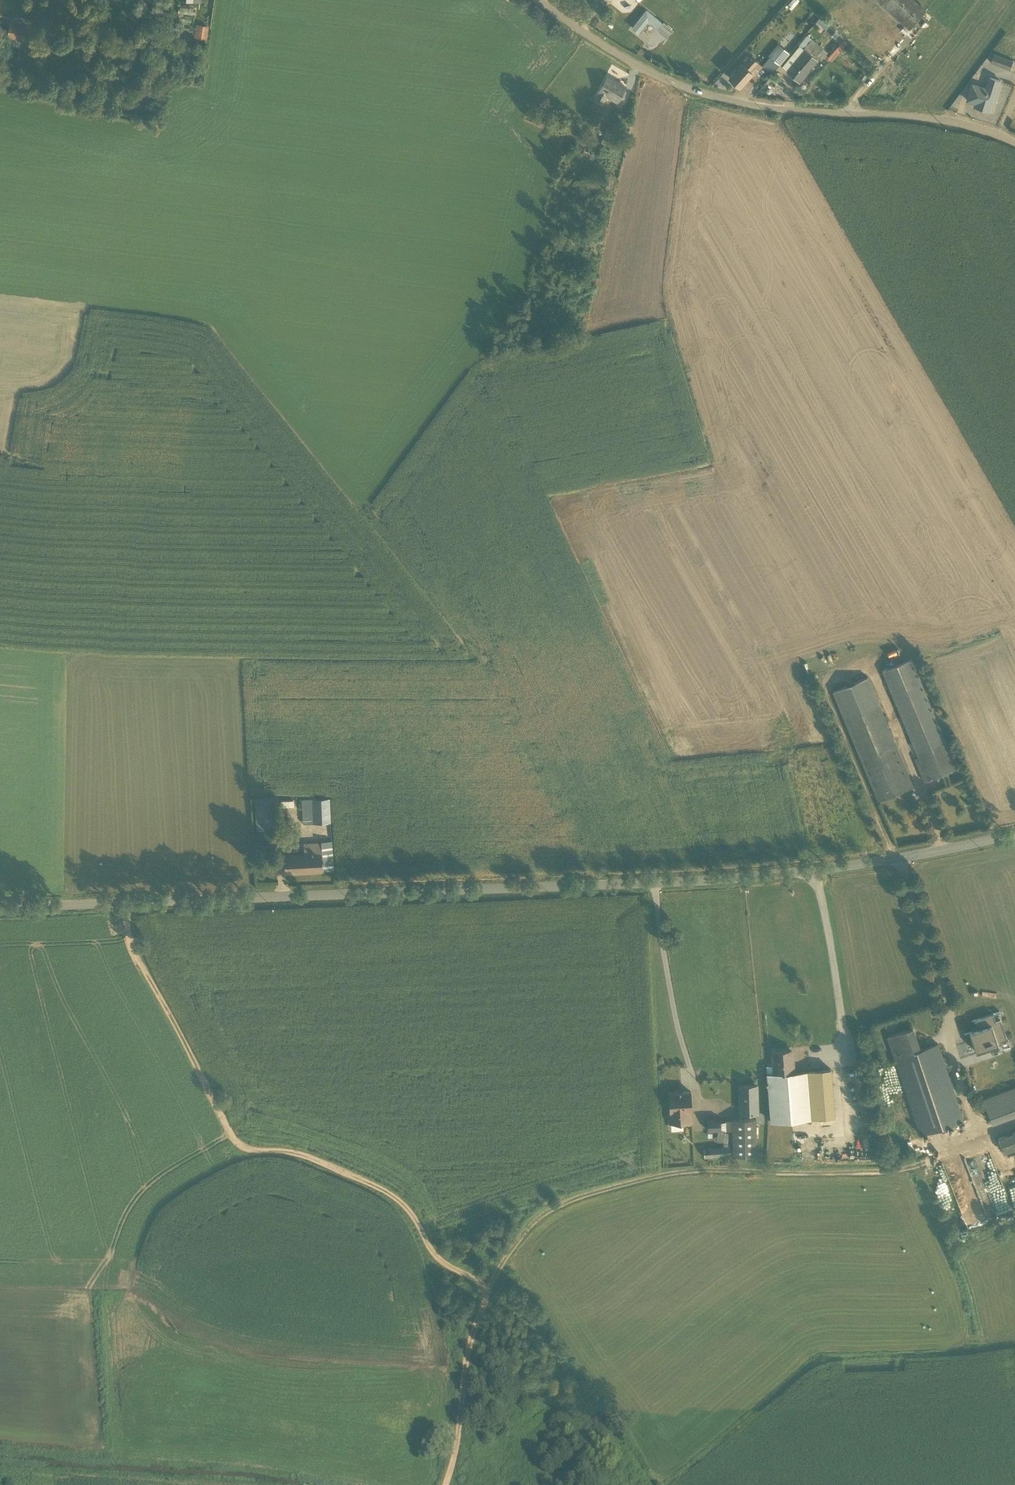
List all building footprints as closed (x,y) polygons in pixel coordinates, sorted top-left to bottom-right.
[(916,0),(877,0),(907,28),(925,9),(916,0)] [(192,8),(181,6),(179,14),(191,16),(192,8)] [(632,26),(634,28),(634,29),(637,31),(639,31),(642,28),(641,27),(646,21),(656,28),(661,22),(645,10),(632,26)] [(27,26),(9,23),(7,37),(24,40),(27,26)] [(196,25),(194,38),(205,40),(206,36),(207,36),(208,27),(196,25)] [(821,57),(827,50),(805,32),(797,42),(804,48),(786,69),(799,80),(819,55),(821,57)] [(647,45),(658,43),(656,35),(646,38),(647,45)] [(833,57),(849,40),(845,36),(829,54),(833,57)] [(789,51),(777,42),(767,53),(779,63),(789,51)] [(1013,59),(994,52),(991,61),(1010,68),(1013,59)] [(747,55),(728,76),(739,85),(751,71),(753,74),(762,64),(750,53),(747,56),(747,55)] [(991,109),(1001,78),(989,74),(985,85),(973,81),(968,99),(976,101),(975,104),(991,109)] [(607,75),(594,99),(602,104),(607,97),(616,102),(625,86),(607,75)] [(615,109),(605,128),(615,133),(625,114),(615,109)] [(956,763),(912,657),(882,669),(917,755),(913,756),(922,777),(923,780),(957,766),(956,763)] [(913,784),(867,675),(832,690),(877,799),(913,784)] [(271,797),(270,796),(254,797),(255,824),(272,824),(271,797)] [(330,821),(329,797),(301,798),(302,822),(330,821)] [(333,868),(331,840),(303,841),(304,851),(284,852),(285,871),(333,868)] [(995,1021),(992,1014),(974,1020),(977,1030),(969,1032),(976,1051),(998,1043),(998,1042),(1006,1039),(1000,1020),(995,1021)] [(920,1135),(963,1120),(937,1043),(921,1048),(913,1027),(887,1036),(920,1135)] [(795,1071),(793,1049),(770,1050),(771,1065),(766,1065),(766,1074),(795,1071)] [(835,1116),(834,1103),(832,1085),(831,1068),(806,1070),(811,1119),(835,1116)] [(770,1122),(811,1119),(808,1085),(806,1070),(795,1071),(766,1074),(770,1122)] [(738,1085),(739,1113),(758,1113),(758,1084),(738,1085)] [(1014,1115),(1014,1086),(982,1099),(991,1124),(1014,1115)] [(692,1122),(690,1089),(668,1091),(669,1111),(667,1111),(668,1122),(682,1122),(682,1123),(692,1122)] [(714,1117),(707,1118),(707,1131),(732,1130),(732,1156),(756,1155),(755,1119),(725,1119),(725,1121),(720,1121),(720,1119),(714,1119),(714,1117)] [(714,1137),(713,1141),(720,1142),(720,1141),(727,1142),(728,1133),(718,1131),(717,1137),(714,1137)] [(996,1138),(1002,1154),(1014,1149),(1014,1131),(996,1138)] [(730,1155),(730,1143),(723,1143),(723,1147),(703,1148),(704,1158),(730,1155)] [(977,1160),(961,1166),(961,1170),(975,1205),(963,1210),(963,1213),(967,1222),(983,1221),(996,1216),(996,1214),(986,1188),(986,1183),(1000,1182),(1000,1178),(993,1159),(987,1162),(987,1166),(991,1176),(991,1179),(984,1179),(977,1160)]
